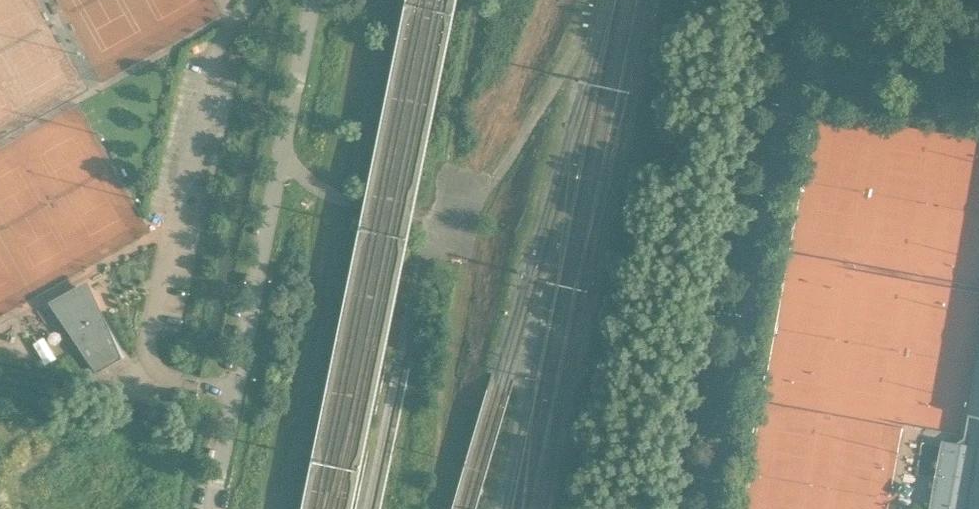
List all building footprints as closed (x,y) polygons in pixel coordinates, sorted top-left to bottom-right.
[(86,280),(46,302),(73,341),(92,374),(123,357),(106,326),(86,280)] [(970,413),(969,413),(964,438),(957,442),(957,444),(943,442),(931,508),(978,508),(978,361),(970,413)]
